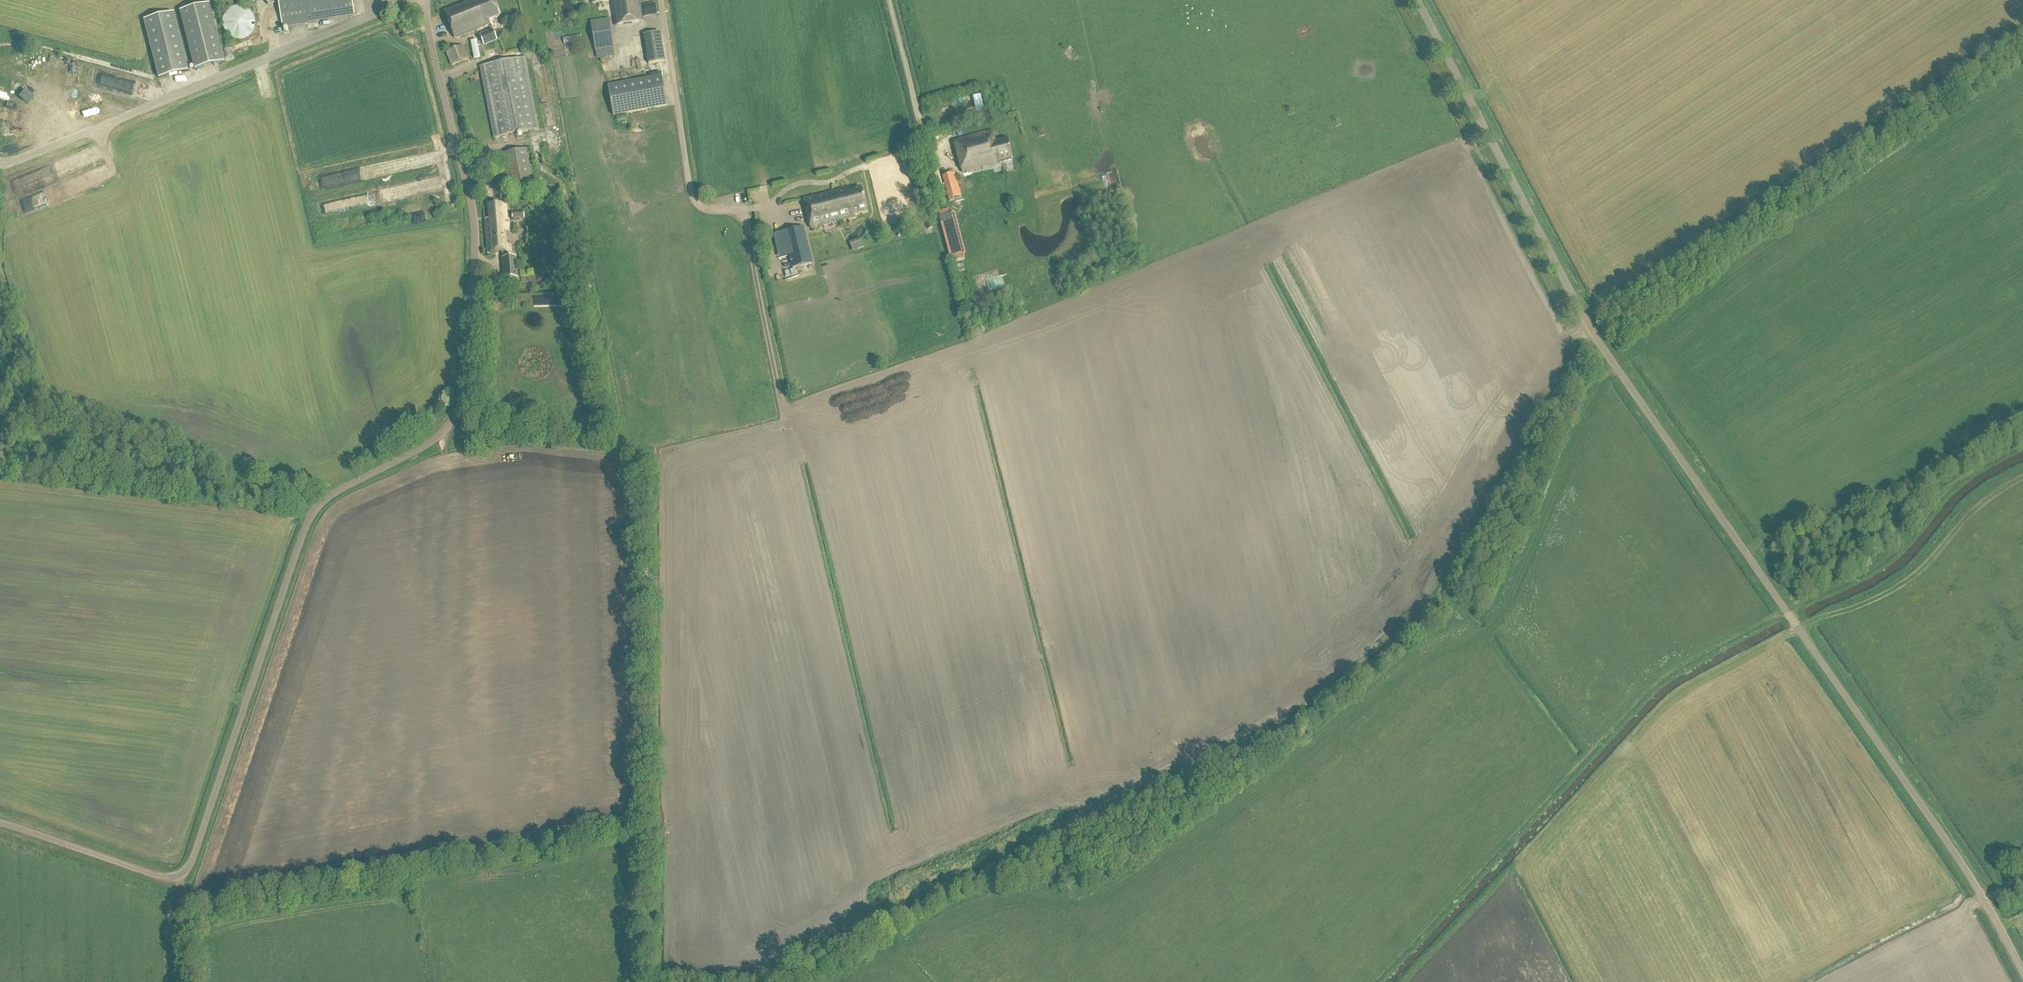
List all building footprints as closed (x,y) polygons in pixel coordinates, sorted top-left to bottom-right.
[(267,5),(280,3),(284,27),(355,15),(353,0),(267,0),(267,5)] [(493,0),(486,0),(476,3),(472,2),(445,11),(455,39),(491,26),(490,22),(499,18),(493,0)] [(593,4),(612,2),(616,27),(643,22),(639,0),(593,0),(593,4)] [(181,11),(195,69),(224,62),(210,4),(181,11)] [(645,18),(657,16),(655,4),(643,6),(645,18)] [(223,21),(223,23),(223,27),(224,30),(225,32),(228,35),(229,36),(233,38),(234,39),(238,39),(242,39),(246,38),(247,37),(250,35),(253,32),(254,30),(255,28),(255,25),(255,21),(254,17),(253,15),(251,12),(250,11),(247,9),(243,7),(239,7),(235,7),(232,9),(229,11),(227,12),(225,15),(224,17),(223,21)] [(144,21),(159,79),(189,71),(174,13),(144,21)] [(615,56),(614,49),(609,19),(592,22),(597,59),(615,56)] [(411,25),(402,28),(404,35),(413,32),(411,25)] [(493,30),(480,35),(484,46),(498,41),(493,30)] [(661,33),(644,36),(649,65),(666,62),(661,33)] [(469,60),(464,47),(447,54),(452,67),(469,60)] [(526,58),(482,66),(495,139),(539,131),(526,58)] [(112,73),(108,87),(132,94),(136,80),(112,73)] [(662,76),(608,86),(613,117),(668,107),(662,76)] [(94,101),(86,106),(89,111),(97,106),(94,101)] [(179,122),(162,130),(167,141),(184,132),(179,122)] [(997,142),(994,131),(955,142),(964,174),(1014,160),(1009,139),(997,142)] [(535,186),(528,150),(503,155),(510,191),(535,186)] [(431,154),(417,156),(418,168),(432,166),(431,154)] [(339,184),(418,169),(416,158),(337,173),(339,184)] [(955,174),(942,178),(948,201),(961,197),(955,174)] [(337,175),(326,176),(327,187),(338,186),(337,175)] [(28,176),(13,182),(17,192),(32,186),(28,176)] [(432,187),(441,187),(440,178),(431,179),(432,187)] [(855,191),(854,188),(805,200),(813,230),(858,218),(857,214),(868,211),(863,189),(855,191)] [(357,204),(379,203),(378,195),(357,196),(357,204)] [(480,211),(484,245),(498,244),(500,261),(514,259),(512,243),(508,244),(506,233),(503,211),(504,211),(502,195),(486,197),(486,204),(483,204),(483,211),(480,211)] [(940,217),(939,218),(943,232),(955,229),(951,214),(950,215),(940,217)] [(803,227),(782,232),(788,256),(791,268),(812,263),(803,227)] [(860,252),(872,247),(868,236),(856,241),(860,252)] [(876,237),(870,239),(872,245),(878,243),(876,237)] [(959,243),(947,246),(950,260),(962,257),(959,243)] [(535,295),(535,306),(546,306),(546,295),(535,295)]
